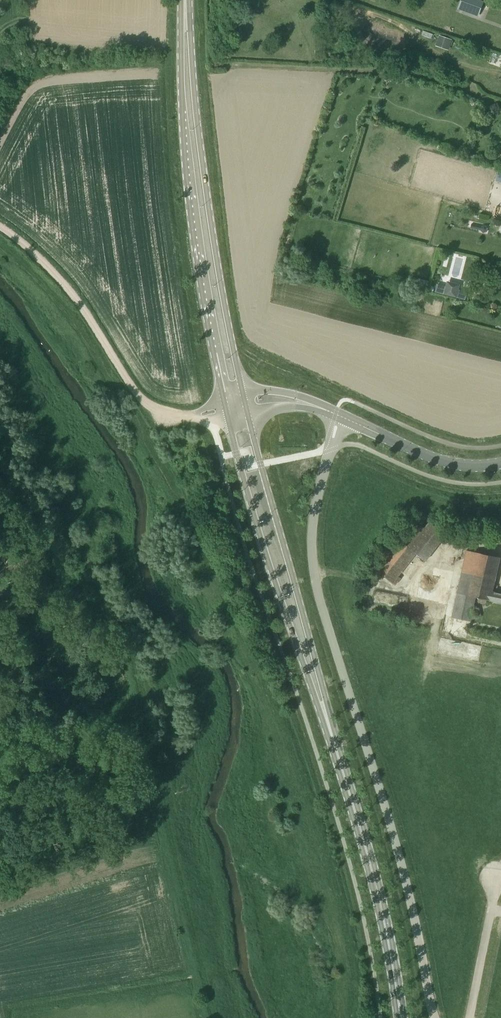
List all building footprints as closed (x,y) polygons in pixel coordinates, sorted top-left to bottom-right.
[(479,13),(483,0),(460,0),(458,6),(479,13)] [(452,38),(439,34),(436,43),(449,47),(452,38)] [(446,287),(438,285),(436,292),(444,294),(446,287)] [(468,292),(459,290),(457,298),(466,300),(468,292)] [(399,576),(416,554),(426,562),(446,535),(429,522),(385,577),(396,586),(401,579),(399,576)] [(466,550),(457,592),(491,599),(491,601),(500,603),(500,594),(491,592),(499,557),(466,550)] [(477,596),(457,592),(451,617),(471,622),(477,596)]
